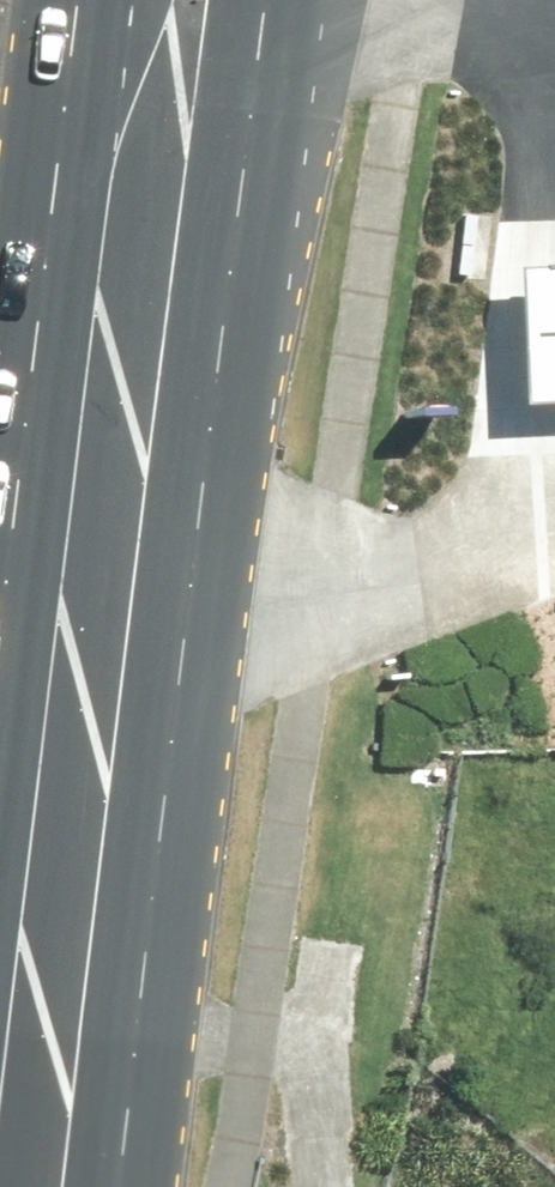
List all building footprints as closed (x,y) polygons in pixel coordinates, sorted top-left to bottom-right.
[(500,328),(507,489),(554,486),(554,325),(500,328)]
